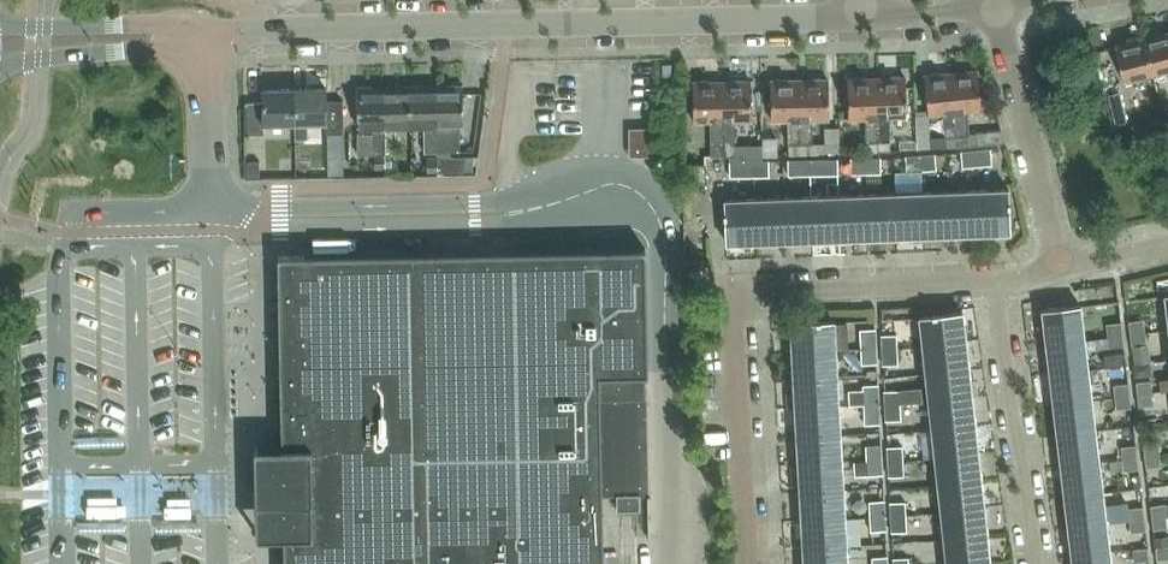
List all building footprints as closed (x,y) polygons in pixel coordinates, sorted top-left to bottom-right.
[(1144,39),(1153,74),(1167,71),(1167,33),(1144,39)] [(1144,39),(1115,46),(1124,82),(1153,74),(1144,39)] [(958,133),(970,132),(967,110),(982,109),(977,70),(974,70),(971,68),(964,69),(962,72),(951,73),(956,118),(958,133)] [(943,113),(944,118),(946,134),(958,133),(956,118),(951,73),(942,74),(939,72),(933,72),(929,76),(926,76),(930,114),(943,113)] [(891,139),(890,118),(890,116),(907,116),(906,77),(901,77),(898,75),(892,75),(889,77),(877,78),(879,139),(891,139)] [(866,117),(867,140),(879,139),(877,78),(866,78),(863,76),(856,76),(853,78),(848,78),(850,117),(866,117)] [(753,119),(753,118),(752,110),(752,89),(751,81),(746,81),(743,78),(736,79),(734,81),(723,82),(724,155),(730,155),(735,155),(735,140),(734,119),(753,119)] [(771,81),(772,118),(772,119),(789,119),(789,142),(802,141),(800,80),(788,81),(785,78),(779,79),(776,81),(771,81)] [(802,141),(813,141),(813,118),(830,118),(829,80),(823,80),(821,78),(814,78),(812,80),(800,80),(802,141)] [(695,120),(710,120),(710,156),(724,155),(723,82),(711,82),(708,79),(701,79),(699,82),(693,82),(695,120)] [(423,152),(438,151),(436,91),(424,92),(424,84),(410,85),(411,124),(423,124),(423,152)] [(438,151),(461,150),(461,123),(464,123),(462,84),(448,84),(448,91),(436,91),(438,151)] [(398,168),(398,133),(397,124),(411,124),(410,85),(396,85),(396,92),(385,92),(386,154),(387,172),(397,172),(397,168),(398,168)] [(326,99),(326,98),(326,86),(295,87),(295,120),(295,139),(308,139),(308,120),(326,119),(326,133),(343,133),(343,99),(326,99)] [(358,86),(359,118),(359,125),(373,124),(373,133),(373,134),(374,154),(375,154),(384,154),(386,154),(385,92),(372,93),(371,86),(358,86)] [(263,120),(265,120),(295,120),(295,87),(264,87),(264,101),(244,101),(244,134),(263,133),(263,120)] [(761,89),(752,89),(752,110),(762,110),(761,89)] [(1126,120),(1120,92),(1109,95),(1116,123),(1126,120)] [(1148,110),(1132,114),(1135,125),(1150,121),(1148,110)] [(930,148),(930,147),(929,115),(916,115),(917,148),(930,148)] [(634,148),(656,147),(656,119),(633,119),(634,148)] [(839,125),(824,125),(825,141),(825,142),(825,152),(840,151),(839,125)] [(1000,129),(975,131),(977,145),(1001,142),(1000,129)] [(970,132),(958,133),(960,146),(977,145),(975,131),(970,132)] [(373,133),(357,133),(357,154),(374,154),(373,134),(373,133)] [(958,133),(946,134),(947,137),(947,146),(957,145),(957,146),(960,146),(958,133)] [(867,140),(860,140),(860,141),(860,150),(860,151),(879,151),(879,139),(867,140)] [(891,139),(879,139),(879,151),(891,151),(891,150),(891,140),(891,139)] [(735,155),(730,155),(731,160),(743,160),(743,140),(735,140),(735,155)] [(789,142),(788,142),(788,153),(802,153),(802,141),(789,142)] [(813,141),(802,141),(802,153),(825,152),(825,142),(825,141),(813,141)] [(978,150),(980,165),(994,164),(993,149),(978,150)] [(965,166),(978,165),(980,165),(978,150),(964,151),(965,166)] [(936,168),(935,153),(921,155),(922,169),(924,169),(936,168)] [(384,154),(375,154),(375,168),(385,168),(384,154)] [(451,155),(438,155),(438,156),(438,171),(472,171),(473,155),(451,155)] [(906,156),(907,170),(922,169),(921,155),(906,156)] [(436,156),(427,156),(427,171),(438,171),(438,156),(436,156)] [(851,173),(866,173),(866,158),(851,158),(851,173)] [(881,172),(880,158),(866,158),(866,173),(881,172)] [(788,174),(809,174),(809,159),(788,160),(788,174)] [(829,159),(809,159),(809,174),(829,174),(829,159)] [(248,175),(260,175),(260,160),(248,161),(248,175)] [(743,160),(731,160),(731,175),(746,175),(750,175),(750,160),(743,160)] [(750,175),(757,175),(769,175),(769,160),(750,160),(750,175)] [(343,161),(328,161),(328,174),(343,174),(343,161)] [(810,196),(808,196),(810,238),(838,237),(836,195),(840,195),(839,184),(810,185),(810,196)] [(1008,188),(977,189),(978,232),(1010,231),(1009,213),(1009,195),(1008,188)] [(977,189),(949,190),(950,233),(978,232),(977,189)] [(949,190),(921,191),(922,234),(950,233),(949,190)] [(921,191),(893,192),(894,235),(922,234),(921,191)] [(893,192),(864,194),(866,236),(894,235),(893,192)] [(840,195),(836,195),(838,237),(866,236),(864,194),(840,195)] [(808,196),(780,197),(782,239),(810,238),(808,196)] [(780,197),(752,198),(754,240),(782,239),(780,197)] [(728,199),(724,199),(726,241),(754,240),(752,198),(728,199)] [(246,475),(246,477),(247,478),(247,479),(247,480),(247,481),(248,482),(249,483),(250,484),(251,485),(252,486),(253,487),(254,487),(255,488),(256,488),(257,488),(258,488),(259,488),(260,488),(260,501),(283,501),(283,535),(284,563),(604,563),(602,494),(617,494),(617,508),(619,507),(637,507),(638,507),(640,507),(640,493),(646,493),(650,493),(648,371),(645,248),(643,248),(341,254),(278,255),(282,445),(282,448),(259,449),(259,462),(258,462),(257,462),(256,462),(255,462),(254,463),(253,463),(252,464),(251,465),(250,465),(250,466),(249,467),(248,468),(248,469),(247,470),(247,471),(247,472),(246,473),(246,474),(246,475)] [(1080,304),(1042,308),(1046,340),(1084,336),(1080,307),(1080,306),(1080,304)] [(962,311),(920,315),(920,317),(920,318),(923,344),(965,340),(962,311)] [(1145,330),(1143,318),(1128,320),(1129,331),(1145,330)] [(833,320),(791,322),(792,350),(835,348),(834,322),(834,321),(833,320)] [(1120,321),(1106,322),(1107,335),(1122,334),(1120,321)] [(860,328),(861,346),(876,345),(875,328),(860,328)] [(1129,331),(1131,344),(1146,342),(1145,330),(1129,331)] [(883,334),(883,349),(898,348),(897,333),(883,334)] [(1122,334),(1107,335),(1109,348),(1123,346),(1122,334)] [(1084,336),(1046,340),(1050,370),(1087,366),(1084,336)] [(965,340),(923,344),(926,374),(968,369),(965,340)] [(1147,343),(1132,345),(1134,362),(1149,360),(1147,343)] [(876,345),(861,346),(862,363),(877,362),(876,345)] [(835,348),(792,350),(794,379),(837,377),(835,348)] [(883,349),(884,364),(899,363),(898,348),(883,349)] [(1122,351),(1105,353),(1107,366),(1123,364),(1122,351)] [(1149,362),(1134,364),(1135,375),(1150,374),(1149,362)] [(1087,366),(1050,370),(1053,401),(1091,397),(1087,366)] [(968,369),(926,374),(929,402),(972,397),(968,369)] [(837,377),(794,379),(795,407),(838,405),(837,377)] [(1137,393),(1152,391),(1151,379),(1135,381),(1137,393)] [(1128,382),(1113,384),(1115,397),(1129,395),(1128,382)] [(863,384),(864,403),(879,403),(878,383),(863,384)] [(921,387),(903,389),(904,403),(923,401),(921,387)] [(885,390),(886,405),(901,404),(900,389),(885,390)] [(1153,403),(1152,391),(1137,393),(1138,405),(1153,403)] [(1129,395),(1115,397),(1116,409),(1130,408),(1129,395)] [(972,397),(929,402),(932,428),(974,423),(972,397)] [(1091,397),(1053,401),(1057,431),(1095,427),(1091,397)] [(879,403),(864,403),(865,423),(880,422),(879,403)] [(887,419),(902,418),(901,404),(886,405),(887,419)] [(838,405),(795,407),(797,436),(840,433),(838,405)] [(974,423),(932,428),(934,444),(935,455),(977,451),(974,423)] [(1095,427),(1057,431),(1059,447),(1061,462),(1098,458),(1095,427)] [(840,433),(797,436),(799,464),(841,461),(840,433)] [(1144,454),(1159,453),(1158,441),(1143,442),(1144,454)] [(865,444),(865,459),(882,459),(881,444),(865,444)] [(1135,444),(1121,445),(1122,458),(1137,456),(1135,444)] [(888,446),(889,460),(904,459),(903,445),(888,446)] [(977,451),(935,455),(938,482),(980,477),(977,451)] [(1144,454),(1146,466),(1161,465),(1159,453),(1144,454)] [(1137,456),(1122,458),(1124,471),(1138,469),(1137,456)] [(1098,458),(1061,462),(1064,492),(1102,488),(1098,458)] [(882,459),(865,459),(866,475),(883,474),(882,459)] [(889,460),(890,475),(905,474),(904,459),(889,460)] [(841,461),(799,464),(800,491),(843,488),(841,461)] [(980,477),(938,482),(941,512),(984,508),(980,477)] [(843,488),(800,491),(802,519),(844,517),(843,488)] [(1102,488),(1064,492),(1068,523),(1105,519),(1102,488)] [(868,500),(868,516),(885,515),(885,499),(868,500)] [(891,501),(892,516),(907,515),(906,500),(891,501)] [(1167,514),(1165,502),(1150,504),(1151,516),(1167,514)] [(1142,506),(1128,507),(1129,520),(1144,518),(1142,506)] [(984,508),(941,512),(944,538),(987,533),(984,508)] [(1153,528),(1167,526),(1167,524),(1167,514),(1151,516),(1153,528)] [(885,515),(868,516),(869,531),(886,530),(885,515)] [(892,516),(893,531),(908,530),(907,515),(892,516)] [(844,517),(802,519),(803,547),(846,545),(846,544),(845,531),(845,518),(844,517)] [(1144,518),(1129,520),(1131,532),(1145,531),(1144,518)] [(1105,519),(1068,523),(1072,553),(1109,549),(1108,538),(1105,519)] [(859,531),(845,531),(846,544),(860,543),(859,531)] [(944,538),(947,563),(990,563),(988,546),(987,533),(944,538)] [(1154,535),(1155,546),(1167,545),(1167,533),(1154,535)] [(803,547),(804,563),(847,563),(846,545),(803,547)] [(1157,558),(1167,557),(1167,545),(1155,546),(1157,558)] [(1147,546),(1133,547),(1133,548),(1134,561),(1149,560),(1147,546)] [(1072,553),(1072,555),(1073,563),(1111,563),(1109,549),(1072,553)] [(872,563),(888,563),(888,555),(871,556),(872,563)]
